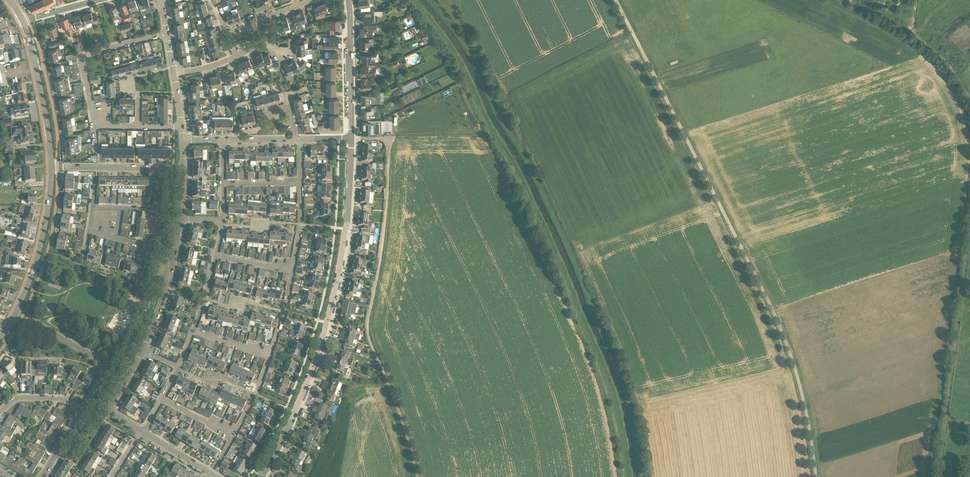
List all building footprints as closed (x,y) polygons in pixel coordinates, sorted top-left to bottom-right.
[(31,4),(28,5),(29,6),(33,12),(35,11),(35,12),(36,11),(39,10),(35,3),(33,0),(28,0),(31,4)] [(44,9),(47,7),(43,0),(40,0),(38,1),(37,0),(33,0),(35,3),(39,10),(39,11),(39,10),(44,8),(44,9)] [(130,6),(127,7),(129,14),(139,10),(135,0),(128,3),(130,6)] [(151,11),(155,10),(154,4),(150,5),(148,0),(141,0),(138,1),(142,13),(146,12),(148,18),(153,16),(151,11)] [(206,7),(205,1),(203,2),(202,0),(199,0),(195,1),(195,4),(196,4),(197,10),(206,7)] [(253,7),(257,5),(258,10),(262,8),(262,9),(265,8),(262,0),(256,0),(255,0),(251,0),(253,7)] [(272,0),(262,0),(265,8),(267,8),(267,7),(270,5),(269,1),(272,0)] [(171,6),(172,13),(180,11),(179,5),(180,5),(180,2),(173,3),(173,6),(171,6)] [(129,14),(127,7),(125,3),(120,5),(125,20),(131,18),(129,14)] [(319,12),(315,14),(317,19),(325,16),(324,12),(328,11),(325,4),(317,7),(319,12)] [(110,9),(114,20),(120,18),(116,7),(110,9)] [(199,19),(203,17),(206,17),(206,14),(208,13),(206,7),(197,10),(196,10),(197,16),(199,16),(199,19)] [(245,20),(243,16),(241,9),(237,10),(237,9),(231,11),(232,14),(235,22),(237,21),(237,20),(240,19),(241,21),(245,20)] [(303,10),(297,13),(301,23),(307,21),(303,10)] [(183,11),(180,11),(172,13),(172,18),(175,18),(175,21),(184,19),(184,17),(183,11)] [(362,22),(374,21),(374,11),(360,12),(360,18),(362,18),(362,22)] [(86,25),(85,24),(91,22),(92,24),(99,22),(97,14),(92,16),(91,12),(83,15),(84,19),(81,20),(83,26),(86,25)] [(295,22),(292,23),(294,29),(302,26),(301,23),(297,13),(292,15),(295,22)] [(232,23),(235,22),(232,14),(226,16),(229,23),(232,22),(232,23)] [(256,20),(257,20),(255,14),(251,15),(252,18),(248,19),(247,17),(247,15),(243,16),(245,20),(246,23),(249,22),(252,29),(252,28),(253,29),(254,28),(258,27),(256,23),(257,23),(256,20)] [(83,26),(81,20),(79,15),(72,17),(75,25),(76,28),(76,31),(80,30),(80,28),(83,26)] [(211,15),(206,17),(203,17),(205,24),(213,21),(211,15)] [(286,33),(285,29),(290,27),(291,30),(294,29),(292,23),(289,24),(287,16),(283,18),(283,20),(281,21),(283,26),(279,27),(282,34),(286,33)] [(73,35),(71,25),(69,26),(67,18),(61,20),(63,28),(65,27),(66,30),(67,30),(68,36),(73,35)] [(185,25),(184,22),(185,22),(184,19),(175,21),(176,24),(173,24),(174,30),(185,28),(185,25)] [(325,27),(326,34),(334,34),(334,29),(341,29),(340,20),(330,20),(330,27),(325,27)] [(127,31),(133,29),(130,22),(124,24),(127,31)] [(372,31),(377,31),(377,25),(363,25),(363,28),(360,28),(360,35),(372,35),(372,31)] [(204,34),(205,36),(218,32),(218,30),(216,30),(215,27),(207,29),(205,30),(205,26),(198,28),(199,33),(201,34),(204,33),(204,34)] [(63,42),(60,43),(59,38),(56,27),(49,28),(50,33),(49,33),(51,40),(48,41),(49,47),(63,44),(63,42)] [(186,34),(185,28),(174,30),(175,36),(178,36),(178,39),(186,38),(185,34),(186,34)] [(204,36),(206,41),(218,38),(217,35),(219,34),(218,32),(205,36),(204,36)] [(9,36),(2,38),(5,49),(12,47),(13,52),(17,51),(15,44),(12,45),(10,39),(9,36)] [(338,45),(338,37),(324,37),(323,38),(324,42),(325,42),(325,44),(317,44),(318,49),(325,49),(335,49),(335,45),(338,45)] [(185,41),(186,40),(186,38),(178,39),(179,41),(176,42),(177,48),(186,47),(185,41)] [(208,46),(221,42),(220,40),(219,41),(218,38),(206,41),(207,46),(208,46)] [(371,49),(371,42),(374,42),(374,38),(365,38),(365,41),(360,42),(360,49),(371,49)] [(301,40),(301,43),(296,43),(296,49),(305,49),(305,43),(308,43),(307,39),(301,40)] [(188,52),(187,52),(186,47),(177,48),(178,54),(181,53),(182,56),(187,55),(189,55),(188,52)] [(49,51),(50,56),(61,54),(60,48),(56,48),(57,49),(49,51)] [(123,48),(120,49),(122,57),(128,55),(127,54),(126,48),(123,48)] [(219,51),(219,49),(213,50),(207,52),(209,57),(218,55),(218,52),(219,51)] [(374,54),(370,54),(370,51),(360,51),(360,56),(362,56),(362,61),(371,61),(371,62),(374,62),(375,61),(375,58),(374,58),(374,54)] [(0,54),(0,57),(8,56),(10,63),(20,60),(18,53),(11,54),(10,52),(0,54)] [(157,57),(157,54),(156,52),(154,53),(155,58),(157,65),(164,64),(163,60),(163,56),(162,57),(161,56),(157,57)] [(326,64),(330,64),(332,64),(332,60),(338,60),(338,52),(329,52),(329,53),(325,53),(325,57),(324,57),(324,64),(326,64)] [(266,64),(264,61),(265,61),(263,57),(261,53),(258,54),(259,55),(255,56),(257,60),(254,62),(257,68),(260,67),(265,65),(265,64),(266,64)] [(276,70),(281,67),(278,61),(273,63),(268,53),(266,55),(263,57),(265,61),(264,61),(266,64),(268,68),(274,66),(276,70)] [(182,62),(183,65),(190,64),(190,61),(188,61),(187,55),(182,56),(179,57),(180,63),(182,62)] [(142,57),(136,59),(137,63),(139,70),(145,69),(142,57)] [(151,67),(149,59),(146,60),(145,57),(142,57),(145,69),(151,67)] [(157,65),(155,58),(149,59),(151,67),(157,65)] [(245,61),(245,60),(243,61),(248,72),(257,68),(254,62),(251,63),(249,59),(245,61)] [(130,64),(130,61),(123,63),(126,74),(132,72),(130,64)] [(239,76),(242,75),(243,76),(246,74),(246,73),(248,72),(243,61),(240,62),(241,63),(237,64),(239,69),(236,70),(239,76)] [(301,72),(295,61),(290,63),(295,75),(301,72)] [(126,74),(123,63),(117,65),(120,75),(126,74)] [(137,63),(130,64),(132,72),(139,70),(137,63)] [(285,65),(287,70),(284,72),(287,78),(290,77),(288,74),(290,73),(291,77),(296,75),(295,75),(290,63),(285,65)] [(67,74),(72,73),(75,72),(73,64),(65,66),(67,74)] [(326,64),(326,72),(335,72),(335,66),(332,66),(332,64),(330,64),(326,64)] [(361,76),(382,75),(381,67),(373,67),(373,64),(363,64),(363,68),(361,68),(361,76)] [(52,67),(54,74),(62,73),(60,65),(52,67)] [(114,77),(120,75),(117,65),(109,67),(110,71),(112,71),(114,77)] [(13,84),(12,80),(6,81),(3,66),(0,67),(0,87),(13,84)] [(226,84),(227,84),(227,85),(224,85),(226,92),(226,94),(226,95),(229,94),(228,87),(232,87),(231,83),(229,73),(229,71),(224,72),(226,84)] [(328,80),(330,80),(332,80),(332,78),(335,78),(335,72),(326,72),(326,78),(328,78),(328,80)] [(90,83),(91,83),(97,83),(99,82),(100,82),(100,79),(99,74),(89,76),(90,80),(90,83)] [(217,86),(218,89),(218,90),(222,89),(223,92),(224,95),(226,94),(226,92),(224,85),(221,86),(221,85),(222,85),(220,75),(215,76),(217,86)] [(56,87),(69,84),(68,77),(55,80),(56,87)] [(368,78),(361,78),(362,82),(362,89),(371,89),(371,84),(376,84),(376,79),(368,80),(368,78)] [(326,82),(326,89),(336,89),(335,82),(332,82),(332,80),(330,80),(328,80),(328,82),(326,82)] [(191,90),(196,90),(200,90),(202,89),(202,86),(199,86),(199,83),(198,83),(198,81),(194,81),(194,84),(191,84),(192,88),(191,88),(191,90)] [(69,91),(71,91),(69,84),(56,87),(58,94),(64,92),(65,95),(69,94),(69,91)] [(25,86),(13,88),(14,95),(27,93),(25,86)] [(331,97),(333,97),(335,97),(335,95),(336,95),(336,89),(326,89),(326,95),(331,95),(331,97)] [(196,90),(191,90),(187,91),(187,94),(188,93),(189,97),(189,101),(201,100),(200,96),(200,90),(196,90)] [(369,104),(376,104),(376,99),(380,99),(380,92),(376,92),(369,92),(369,95),(361,95),(361,103),(369,103),(369,104)] [(261,97),(264,106),(269,104),(267,96),(266,93),(261,95),(262,97),(261,97)] [(281,101),(279,93),(273,94),(275,102),(281,101)] [(273,94),(267,96),(269,104),(275,102),(273,94)] [(16,97),(18,105),(28,103),(27,95),(16,97)] [(59,99),(60,106),(72,104),(71,97),(59,99)] [(126,105),(127,97),(120,97),(120,101),(116,101),(116,109),(120,109),(126,109),(126,105)] [(256,99),(258,107),(264,106),(261,97),(256,99)] [(329,99),(329,105),(333,105),(339,105),(339,99),(335,99),(335,97),(333,97),(331,97),(331,99),(329,99)] [(295,106),(303,104),(302,98),(293,100),(295,106)] [(190,108),(189,108),(189,111),(202,110),(201,100),(189,101),(190,108)] [(72,104),(60,106),(61,113),(73,111),(72,104)] [(297,112),(305,110),(303,104),(295,106),(297,112)] [(339,105),(333,105),(329,105),(329,111),(331,111),(331,113),(336,113),(336,111),(339,111),(339,105)] [(10,107),(11,113),(17,112),(18,117),(30,115),(29,108),(22,109),(22,106),(16,107),(16,106),(10,107)] [(361,117),(375,117),(375,106),(367,106),(367,110),(361,110),(361,117)] [(202,116),(202,110),(189,111),(190,113),(191,121),(196,120),(203,119),(202,116)] [(246,112),(247,113),(249,124),(259,121),(257,115),(254,115),(252,110),(246,112)] [(306,115),(305,110),(297,112),(298,118),(300,117),(308,115),(306,115)] [(238,120),(240,126),(249,124),(247,113),(242,114),(242,117),(242,119),(238,120)] [(330,121),(334,121),(339,121),(339,115),(336,115),(336,113),(331,113),(331,115),(330,115),(330,121)] [(309,121),(308,115),(300,117),(301,123),(309,121)] [(63,119),(64,126),(72,125),(75,124),(74,117),(63,119)] [(10,118),(3,119),(4,127),(11,126),(10,118)] [(212,122),(213,127),(213,128),(221,128),(221,120),(215,120),(215,122),(213,122),(212,122)] [(368,120),(368,121),(369,121),(369,123),(363,123),(363,127),(365,127),(365,130),(364,130),(364,133),(365,133),(365,134),(373,134),(373,129),(379,129),(379,121),(380,121),(380,120),(368,120)] [(312,130),(309,121),(301,123),(303,129),(304,129),(305,132),(312,130)] [(20,128),(11,129),(10,131),(12,136),(14,137),(21,137),(21,138),(20,139),(19,140),(19,143),(20,144),(22,143),(22,145),(34,143),(33,136),(31,136),(30,132),(31,131),(32,130),(32,128),(31,128),(30,128),(30,125),(20,127),(20,128)] [(72,125),(64,126),(65,133),(73,132),(72,125)] [(78,145),(78,137),(75,138),(65,139),(66,146),(78,145)] [(13,143),(10,143),(5,144),(6,154),(14,153),(13,143)] [(66,146),(67,153),(71,152),(71,154),(74,153),(74,152),(76,152),(76,153),(78,153),(78,151),(81,151),(80,150),(80,149),(79,148),(79,144),(78,145),(66,146)] [(377,153),(376,147),(372,147),(372,144),(361,144),(361,149),(363,149),(363,153),(372,153),(377,153)] [(324,148),(317,148),(317,160),(324,160),(324,161),(327,160),(327,154),(324,154),(324,148)] [(194,158),(203,158),(203,161),(207,161),(207,151),(203,151),(194,151),(194,158)] [(36,155),(33,155),(33,152),(21,153),(22,159),(25,159),(26,163),(37,162),(36,155)] [(372,158),(372,153),(363,153),(363,157),(361,157),(361,162),(373,163),(373,158),(372,158)] [(21,166),(14,166),(14,171),(17,171),(17,170),(19,170),(20,176),(25,176),(24,175),(35,174),(34,169),(25,170),(25,169),(22,169),(21,166)] [(360,174),(360,175),(371,176),(371,171),(372,171),(373,167),(365,167),(365,170),(362,170),(362,174),(360,174)] [(202,181),(207,181),(207,178),(205,178),(204,175),(204,171),(194,171),(193,178),(202,178),(202,181)] [(35,174),(24,175),(25,176),(25,183),(35,182),(35,174)] [(325,181),(332,182),(332,175),(322,175),(322,178),(321,178),(320,178),(320,179),(319,179),(319,180),(319,181),(319,184),(325,184),(325,181)] [(375,176),(371,176),(360,175),(360,177),(362,177),(361,181),(365,181),(365,184),(372,184),(372,181),(373,181),(375,180),(375,176)] [(358,198),(370,199),(370,194),(371,194),(372,190),(364,190),(364,193),(361,193),(361,196),(359,196),(358,198)] [(22,201),(29,201),(29,204),(37,204),(36,197),(32,197),(32,195),(28,195),(28,197),(22,197),(22,201)] [(64,203),(73,204),(77,205),(77,198),(73,197),(65,196),(64,203)] [(363,207),(371,208),(371,204),(369,204),(370,199),(358,198),(358,200),(360,200),(360,204),(363,204),(363,207)] [(330,212),(331,206),(323,205),(323,203),(318,203),(317,211),(320,211),(330,212)] [(201,215),(201,212),(202,204),(192,204),(192,211),(195,211),(195,215),(201,215)] [(20,206),(20,209),(23,210),(23,214),(27,215),(34,216),(35,210),(27,208),(28,206),(20,206)] [(357,219),(357,221),(368,222),(368,217),(370,217),(370,213),(363,213),(362,216),(359,215),(359,219),(357,219)] [(63,216),(61,223),(70,225),(71,218),(63,216)] [(361,230),(370,231),(371,222),(368,222),(357,221),(356,222),(358,223),(358,226),(361,227),(361,230)] [(73,225),(70,225),(61,223),(60,230),(72,232),(73,225)] [(190,231),(188,238),(197,240),(200,229),(194,227),(193,232),(190,231)] [(30,233),(23,231),(17,230),(16,232),(16,233),(19,234),(19,236),(21,237),(29,239),(30,233)] [(224,234),(223,238),(226,239),(226,240),(232,241),(233,230),(230,230),(230,232),(227,232),(227,235),(224,234)] [(133,232),(132,239),(143,240),(144,233),(133,232)] [(366,245),(369,245),(370,237),(356,235),(355,239),(357,240),(357,243),(366,245)] [(72,239),(59,236),(58,243),(70,245),(72,239)] [(315,242),(314,246),(327,248),(328,248),(327,248),(328,241),(321,240),(321,237),(318,236),(317,240),(318,240),(317,242),(315,242)] [(197,240),(188,238),(187,244),(196,246),(197,240)] [(68,252),(70,245),(58,243),(56,249),(68,252)] [(367,254),(367,251),(365,250),(366,245),(357,243),(356,247),(354,247),(354,252),(367,254)] [(74,253),(80,255),(82,248),(75,246),(74,253)] [(314,246),(313,254),(318,254),(318,253),(326,254),(327,248),(314,246)] [(135,254),(142,256),(143,250),(137,248),(135,254)] [(90,250),(87,261),(94,263),(96,255),(97,251),(90,250)] [(193,259),(195,252),(186,250),(184,257),(193,259)] [(102,257),(96,255),(94,263),(100,265),(102,257)] [(105,266),(112,268),(115,256),(108,255),(107,258),(105,266)] [(13,256),(9,256),(8,266),(13,267),(21,268),(22,261),(18,260),(18,257),(13,256)] [(122,258),(115,256),(112,268),(118,270),(122,258)] [(318,258),(311,256),(311,257),(312,257),(311,261),(315,262),(315,265),(313,264),(313,265),(324,266),(325,260),(317,259),(318,258)] [(193,259),(184,257),(183,264),(192,266),(193,259)] [(353,266),(362,267),(366,267),(366,263),(363,263),(363,262),(360,261),(360,258),(353,257),(352,262),(354,262),(353,266)] [(129,261),(126,261),(123,271),(130,273),(133,262),(129,261)] [(202,261),(200,271),(207,272),(209,262),(202,261)] [(140,264),(133,262),(130,273),(137,275),(140,264)] [(324,266),(313,265),(315,265),(314,268),(313,268),(313,271),(323,273),(324,266)] [(350,274),(361,276),(362,267),(353,266),(353,269),(351,269),(350,274)] [(259,276),(267,278),(269,271),(260,269),(259,276)] [(189,279),(191,272),(181,270),(180,277),(189,279)] [(15,279),(8,277),(9,274),(2,272),(0,279),(0,282),(13,286),(15,279)] [(310,283),(320,285),(321,278),(312,276),(310,283)] [(192,279),(189,279),(180,277),(179,284),(190,286),(192,279)] [(216,282),(214,290),(220,291),(222,283),(223,279),(215,277),(214,281),(216,282)] [(226,293),(227,289),(229,281),(223,279),(222,283),(220,291),(226,293)] [(350,285),(349,288),(358,290),(359,285),(362,285),(362,281),(354,279),(354,280),(349,279),(348,284),(350,285)] [(236,280),(235,282),(233,291),(239,292),(242,281),(236,280)] [(227,289),(233,291),(235,282),(229,281),(227,289)] [(248,283),(242,281),(239,292),(245,294),(248,283)] [(306,289),(309,290),(309,289),(319,291),(320,285),(310,283),(307,282),(306,289)] [(256,285),(248,283),(245,294),(251,296),(253,289),(255,289),(256,285)] [(255,298),(262,299),(264,291),(265,287),(256,285),(255,289),(258,290),(255,298)] [(280,293),(276,292),(274,300),(280,302),(282,293),(284,289),(281,288),(280,293)] [(352,298),(353,295),(356,296),(357,293),(361,294),(362,291),(358,290),(349,288),(348,292),(346,291),(345,296),(352,298)] [(270,290),(270,293),(268,299),(274,300),(276,292),(270,290)] [(7,299),(9,293),(0,291),(0,298),(7,299)] [(315,296),(305,294),(304,300),(313,303),(315,296)] [(182,308),(184,301),(175,299),(173,306),(182,308)] [(299,309),(305,311),(306,308),(312,309),(313,303),(304,300),(302,305),(300,305),(299,309)] [(356,306),(345,303),(344,303),(341,315),(345,316),(345,317),(346,317),(350,317),(350,314),(354,315),(356,306)] [(182,308),(173,306),(171,312),(179,315),(182,308)] [(212,321),(216,308),(213,307),(213,309),(210,309),(208,317),(209,317),(208,320),(212,321)] [(218,308),(216,308),(212,321),(217,322),(218,322),(220,314),(221,311),(217,311),(218,308)] [(250,322),(250,323),(255,324),(258,314),(256,313),(255,315),(252,315),(250,322)] [(265,330),(268,316),(266,316),(265,318),(263,317),(261,325),(260,325),(259,328),(265,330)] [(270,317),(268,316),(265,330),(270,332),(271,327),(275,328),(278,322),(270,319),(270,317)] [(167,323),(174,326),(177,320),(169,317),(167,323)] [(243,320),(240,319),(237,330),(242,331),(246,318),(243,318),(243,320)] [(164,330),(172,333),(174,326),(167,323),(164,330)] [(289,325),(288,326),(284,324),(283,327),(289,330),(295,331),(305,334),(306,328),(297,325),(296,327),(290,325),(289,325)] [(358,341),(360,336),(356,334),(356,332),(349,330),(348,334),(341,332),(340,336),(357,341),(358,341)] [(293,338),(303,341),(305,334),(295,331),(293,338)] [(170,346),(173,339),(162,335),(159,341),(170,346)] [(357,341),(340,336),(339,339),(346,341),(345,345),(352,347),(352,346),(355,346),(357,341)] [(157,348),(167,353),(170,346),(159,341),(157,348)] [(292,350),(301,353),(303,347),(294,343),(292,350)] [(199,352),(193,350),(188,361),(194,364),(199,353),(199,352)] [(290,356),(299,359),(301,353),(292,350),(290,356)] [(346,365),(348,358),(349,354),(343,352),(342,355),(340,359),(334,357),(332,361),(346,365)] [(204,355),(199,353),(194,364),(199,366),(204,355)] [(204,354),(204,355),(199,366),(205,369),(206,365),(210,357),(204,354)] [(212,367),(216,360),(210,357),(206,365),(212,367)] [(219,358),(218,361),(216,360),(212,367),(218,370),(221,362),(222,359),(219,358)] [(288,361),(286,367),(295,371),(297,365),(288,361)] [(346,365),(332,361),(331,364),(338,367),(337,371),(343,373),(343,374),(349,376),(351,371),(351,367),(346,366),(346,365)] [(7,372),(5,374),(14,384),(16,382),(9,374),(15,368),(10,362),(3,367),(7,372)] [(153,373),(156,367),(156,366),(149,362),(145,369),(153,373)] [(226,365),(221,362),(218,370),(223,372),(226,365)] [(229,369),(231,369),(229,373),(235,376),(238,368),(240,365),(232,362),(229,369)] [(22,364),(21,376),(35,376),(35,367),(31,367),(32,364),(22,364)] [(35,376),(46,377),(47,364),(39,364),(38,367),(35,367),(35,376)] [(54,370),(54,377),(58,377),(57,380),(63,380),(64,375),(61,375),(62,370),(59,370),(59,366),(52,365),(52,370),(54,370)] [(245,368),(240,366),(240,365),(238,368),(235,376),(240,379),(245,368)] [(293,377),(295,371),(286,367),(283,373),(293,377)] [(74,389),(79,381),(77,380),(82,372),(75,368),(71,375),(67,381),(73,385),(72,387),(74,389)] [(251,371),(245,368),(240,379),(246,381),(251,371)] [(252,368),(251,371),(246,381),(251,384),(256,373),(257,370),(252,368)] [(153,373),(145,369),(142,375),(153,381),(156,375),(153,373)] [(159,376),(162,378),(168,381),(172,374),(162,369),(159,376)] [(11,386),(14,384),(5,374),(2,376),(0,373),(0,388),(3,382),(5,380),(11,386)] [(87,389),(89,386),(93,379),(87,375),(82,383),(79,381),(74,389),(77,391),(81,385),(87,389)] [(175,388),(177,389),(181,391),(186,381),(179,378),(178,381),(177,384),(175,388)] [(279,384),(288,388),(291,382),(281,378),(279,384)] [(144,390),(147,384),(139,379),(136,386),(144,390)] [(325,381),(323,385),(337,390),(340,383),(333,380),(332,384),(325,381)] [(191,383),(186,381),(181,391),(187,393),(191,383)] [(197,386),(191,383),(187,393),(193,396),(194,394),(197,386)] [(288,388),(279,384),(276,391),(286,394),(288,388)] [(335,398),(334,398),(337,390),(323,385),(322,389),(329,392),(327,395),(328,396),(327,399),(333,401),(335,398)] [(144,390),(136,386),(132,392),(144,398),(147,392),(144,390)] [(203,388),(199,396),(205,398),(209,391),(203,388)] [(209,391),(205,398),(211,401),(215,394),(209,391)] [(222,392),(220,396),(221,396),(218,403),(224,405),(229,394),(222,392)] [(215,394),(211,401),(210,403),(213,405),(214,402),(217,404),(218,403),(221,396),(220,396),(215,394)] [(229,394),(224,405),(230,407),(234,397),(229,394)] [(130,396),(126,402),(134,407),(135,404),(139,406),(141,403),(130,396)] [(234,397),(230,407),(236,410),(240,400),(234,397)] [(246,403),(240,400),(236,410),(242,413),(246,403)] [(134,415),(138,409),(134,407),(126,402),(122,408),(134,415)] [(313,406),(311,408),(328,415),(331,408),(321,404),(319,408),(313,406)] [(29,420),(33,413),(26,408),(25,409),(24,408),(24,407),(21,405),(14,417),(18,419),(20,415),(26,418),(29,420)] [(32,423),(37,416),(42,420),(43,418),(46,420),(50,414),(37,406),(33,413),(29,420),(28,421),(29,421),(32,423)] [(315,419),(324,423),(328,415),(311,408),(310,412),(316,415),(315,419)] [(263,418),(270,421),(273,415),(271,414),(273,411),(268,409),(263,418)] [(59,415),(54,412),(52,416),(57,419),(53,425),(59,429),(60,429),(63,425),(62,424),(63,422),(64,423),(66,419),(65,419),(68,416),(69,416),(61,411),(59,415)] [(143,413),(140,417),(144,420),(146,421),(149,416),(143,413)] [(25,424),(18,419),(14,417),(10,415),(8,418),(9,418),(8,420),(7,420),(4,424),(5,425),(4,428),(10,431),(11,429),(12,429),(15,423),(22,428),(25,424)] [(160,428),(164,421),(158,417),(154,424),(160,428)] [(264,426),(267,427),(270,421),(263,418),(262,421),(259,420),(257,425),(263,428),(264,426)] [(164,421),(160,428),(165,431),(169,424),(164,421)] [(171,422),(169,424),(165,431),(171,435),(175,428),(172,426),(174,423),(171,422)] [(10,431),(4,428),(0,425),(0,443),(1,443),(2,444),(7,435),(11,438),(14,434),(10,431)] [(41,428),(38,432),(53,441),(56,436),(56,435),(59,429),(53,425),(48,433),(41,428)] [(301,432),(314,438),(317,431),(319,427),(315,425),(313,429),(310,428),(308,432),(302,429),(301,432)] [(255,434),(262,437),(265,432),(254,426),(253,429),(257,431),(255,434)] [(108,427),(105,432),(112,436),(115,431),(111,429),(108,427)] [(181,428),(175,437),(181,441),(187,431),(181,428)] [(193,435),(187,431),(181,441),(187,444),(193,435)] [(35,443),(34,446),(45,453),(48,447),(49,448),(53,441),(38,432),(36,436),(37,437),(35,438),(42,442),(40,446),(35,443)] [(105,432),(102,437),(111,443),(115,438),(112,436),(105,432)] [(317,444),(312,441),(314,438),(301,432),(299,435),(305,438),(304,442),(315,448),(317,444)] [(248,438),(259,444),(262,437),(255,434),(253,437),(249,435),(248,438)] [(198,438),(193,435),(187,444),(192,448),(198,438)] [(98,443),(105,447),(107,449),(111,443),(102,437),(98,443)] [(203,441),(198,438),(192,448),(198,451),(199,450),(204,442),(203,441)] [(204,442),(199,450),(204,453),(209,446),(210,444),(204,440),(203,441),(204,442)] [(26,459),(33,464),(37,466),(42,459),(41,458),(42,456),(43,457),(45,453),(34,446),(29,443),(26,447),(34,452),(30,458),(27,456),(26,459)] [(107,449),(105,447),(98,443),(95,449),(98,450),(98,451),(105,455),(108,449),(107,449)] [(122,443),(118,448),(124,451),(127,446),(122,443)] [(246,449),(246,450),(253,454),(257,448),(250,444),(249,445),(247,444),(245,448),(246,449)] [(0,446),(0,463),(1,463),(2,463),(5,465),(8,458),(6,457),(8,453),(2,450),(3,448),(3,447),(0,446)] [(214,449),(209,446),(204,453),(209,456),(214,449)] [(215,460),(218,456),(219,457),(221,454),(214,449),(209,456),(215,460)] [(243,455),(250,460),(253,454),(246,450),(243,455)] [(235,454),(229,451),(226,457),(230,460),(232,456),(234,457),(235,454)] [(291,453),(289,456),(302,462),(307,465),(311,458),(299,452),(297,456),(291,453)] [(92,454),(88,459),(97,465),(101,459),(95,455),(92,454)] [(149,454),(145,460),(153,464),(156,459),(149,454)] [(107,459),(110,461),(116,465),(117,462),(109,456),(107,459)] [(302,462),(289,456),(288,459),(294,462),(291,466),(294,467),(292,470),(299,473),(302,469),(301,467),(300,466),(302,462)] [(11,460),(8,458),(5,465),(7,466),(7,467),(11,470),(12,469),(14,470),(13,471),(16,473),(17,472),(24,461),(21,459),(20,458),(17,463),(11,459),(11,460)] [(88,459),(85,464),(92,469),(94,470),(97,465),(88,459)] [(239,459),(236,465),(244,470),(248,464),(239,459)] [(145,460),(142,466),(149,470),(153,464),(145,460)] [(24,461),(17,472),(23,476),(31,476),(37,466),(33,464),(29,470),(24,467),(27,462),(25,461),(24,461)] [(62,467),(70,472),(74,466),(66,461),(62,467)] [(224,462),(222,464),(220,468),(226,471),(229,465),(224,462)] [(94,470),(92,469),(85,464),(82,470),(85,472),(84,472),(85,473),(88,474),(92,476),(95,471),(94,470)] [(231,469),(241,475),(244,470),(236,465),(234,464),(231,469)] [(142,466),(139,471),(146,476),(149,470),(142,466)] [(181,469),(176,466),(174,469),(170,475),(173,476),(177,476),(181,469)] [(67,476),(70,472),(62,467),(59,472),(67,476)]
